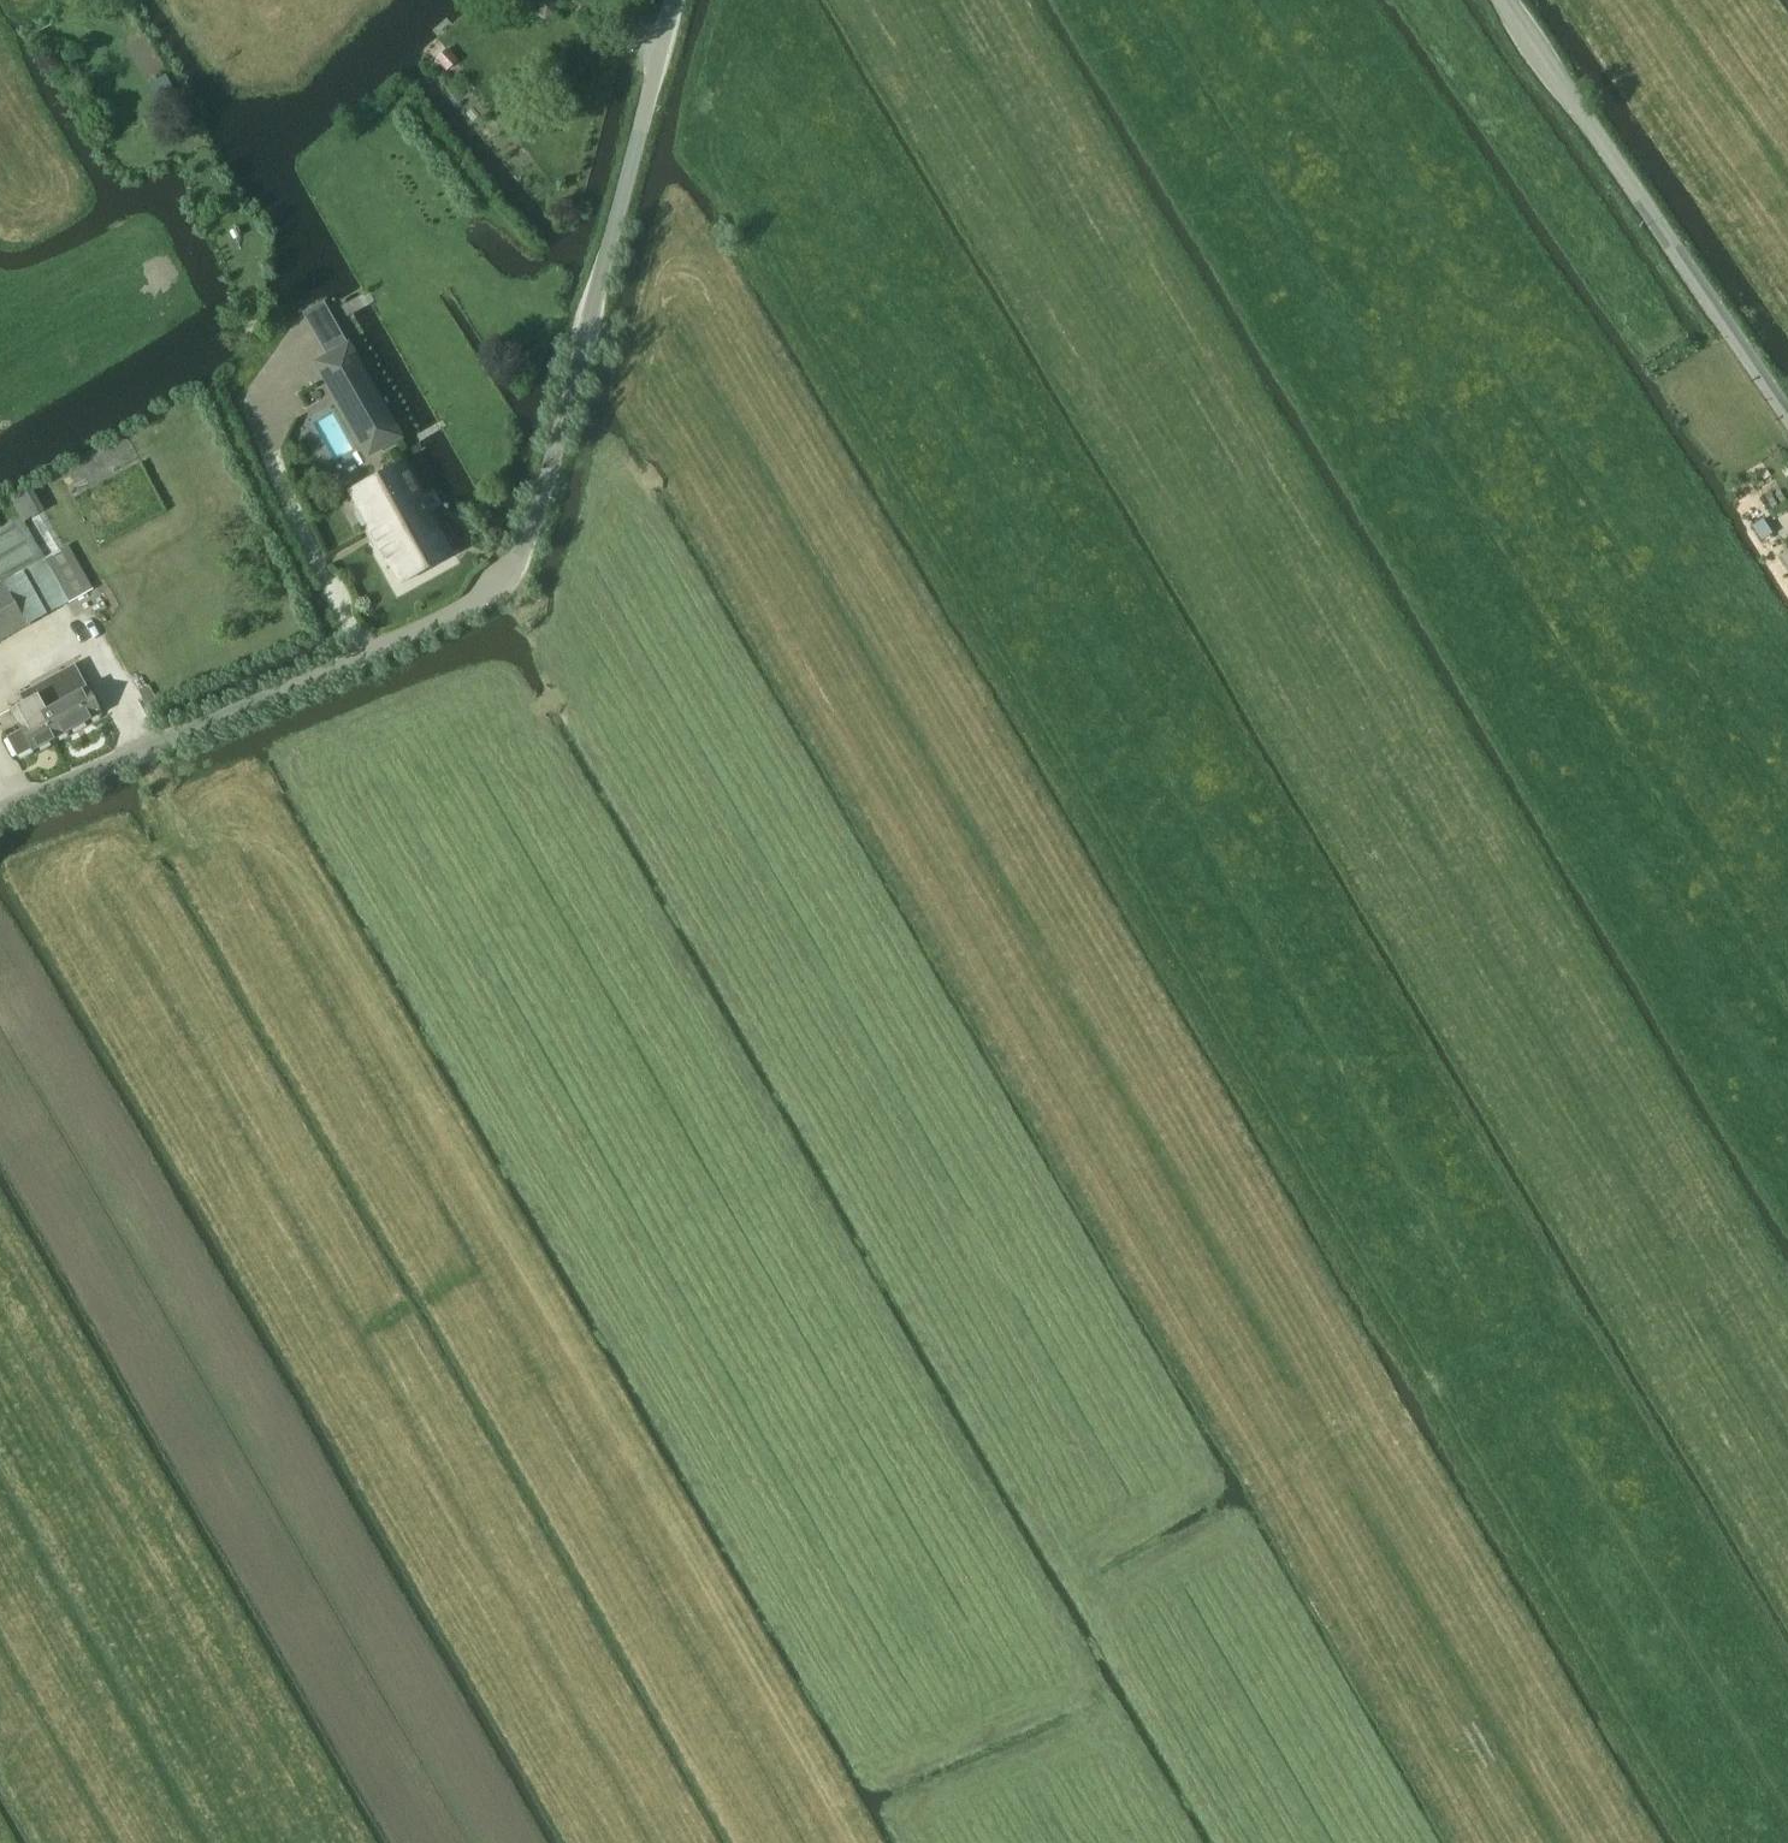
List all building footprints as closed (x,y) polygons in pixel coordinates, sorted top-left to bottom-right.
[(439,51),(428,61),(437,72),(448,63),(439,51)] [(347,343),(326,354),(369,430),(392,417),(349,341),(347,343)] [(400,464),(350,492),(401,585),(452,557),(400,464)] [(26,496),(13,503),(21,517),(45,560),(58,553),(26,496)] [(68,603),(45,560),(21,517),(0,528),(0,640),(68,603)] [(1765,520),(1755,525),(1764,540),(1774,534),(1765,520)] [(58,553),(45,560),(68,603),(84,594),(60,551),(58,553)] [(40,714),(54,739),(101,713),(76,669),(62,677),(60,672),(32,688),(45,711),(40,714)] [(32,688),(19,695),(23,702),(9,710),(21,731),(8,739),(18,757),(31,749),(33,751),(54,739),(40,714),(45,711),(32,688)]
